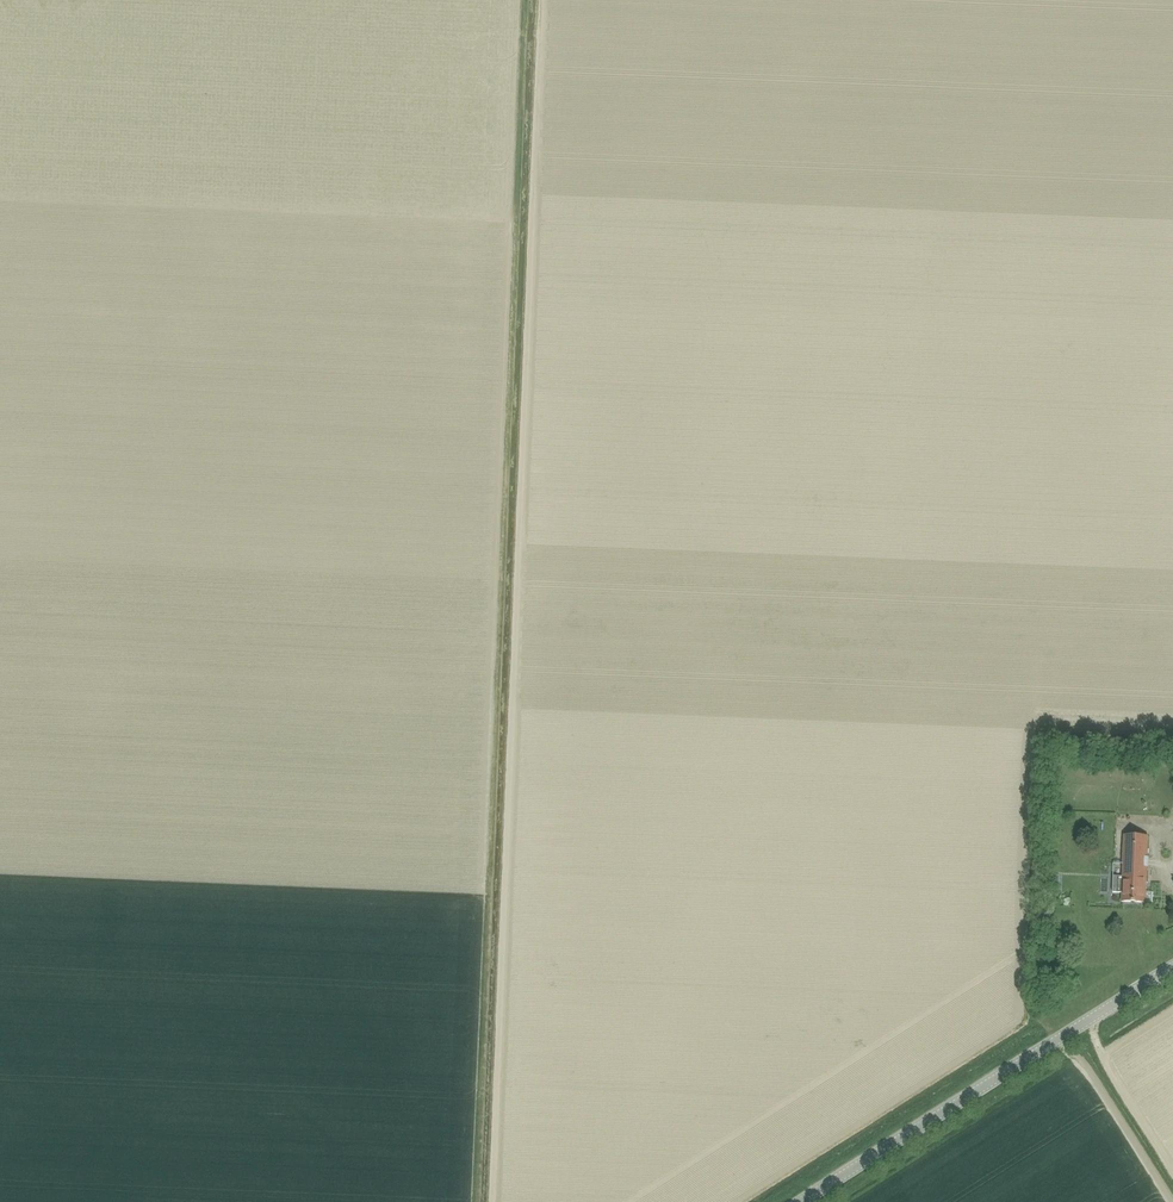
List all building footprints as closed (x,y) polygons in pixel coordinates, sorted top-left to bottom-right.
[(1122,893),(1122,902),(1146,903),(1147,867),(1148,867),(1148,857),(1147,857),(1148,836),(1124,835),(1123,877),(1118,877),(1117,893),(1122,893)]
